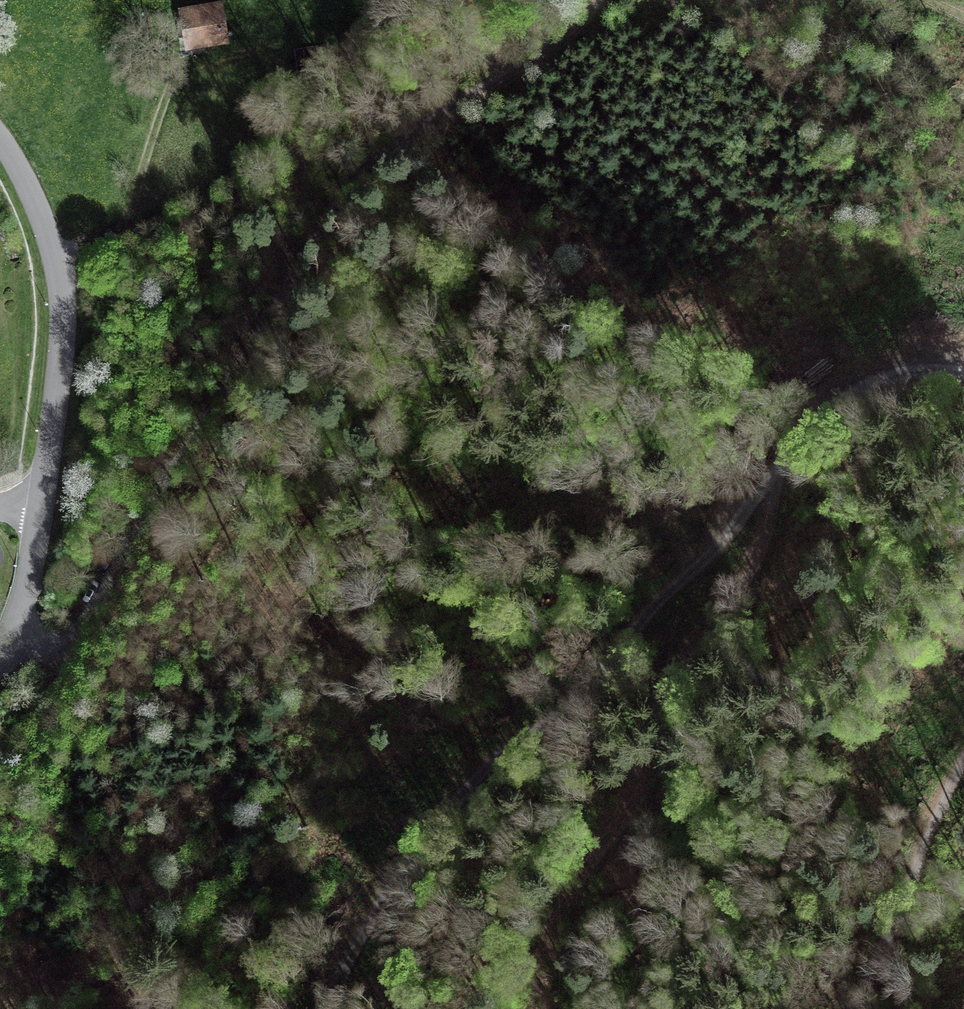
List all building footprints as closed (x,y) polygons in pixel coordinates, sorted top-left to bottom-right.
[(219,4),(184,11),(190,46),(225,40),(219,4)]
